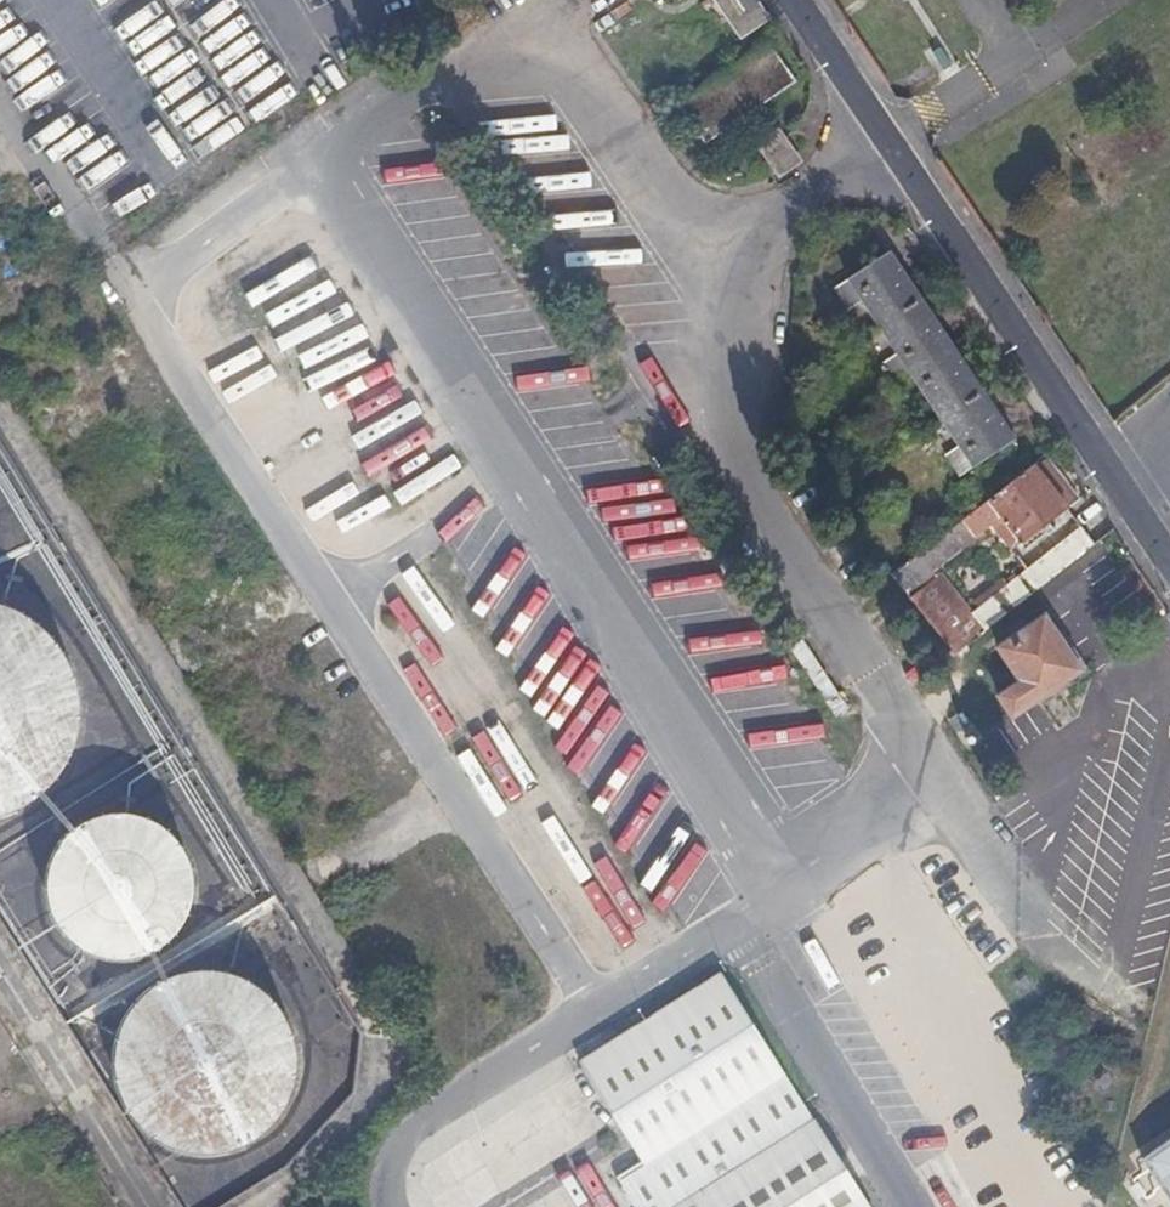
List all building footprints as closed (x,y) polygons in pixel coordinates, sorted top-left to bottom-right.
[(738,38),(769,17),(758,0),(712,0),(738,38)] [(677,104),(704,142),(793,81),(768,42),(677,104)] [(508,130),(515,130),(515,112),(537,112),(537,100),(483,102),(483,112),(508,111),(508,130)] [(766,149),(779,169),(796,158),(783,139),(766,149)] [(954,443),(968,465),(1011,436),(888,248),(845,277),(859,298),(892,350),(921,393),(954,443)] [(843,307),(859,298),(845,277),(830,287),(843,307)] [(905,402),(921,393),(892,350),(878,359),(905,402)] [(954,474),(968,465),(954,443),(940,454),(954,474)] [(1065,506),(1030,459),(889,568),(904,588),(971,537),(994,565),(1065,506)] [(1045,577),(1090,541),(1079,525),(966,615),(936,576),(910,596),(953,651),(978,631),(1045,577)] [(36,616),(11,602),(0,599),(0,812),(21,805),(36,796),(61,770),(78,736),(82,707),(80,685),(70,655),(56,634),(36,616)] [(1000,690),(1014,712),(1083,666),(1045,609),(1032,617),(1027,609),(1010,620),(1015,629),(1000,639),(1023,674),(1000,690)] [(186,919),(194,895),(195,880),(193,869),(188,854),(178,837),(159,820),(146,814),(124,810),(113,810),(90,816),(78,823),(65,835),(56,848),(47,872),(47,896),(51,911),(61,929),(71,939),(84,949),(96,954),(117,958),(135,957),(150,952),(161,946),(177,933),(186,919)] [(294,1031),(279,1004),(262,987),(248,978),(223,970),(195,969),(164,979),(141,996),(123,1020),(116,1040),(114,1064),(118,1087),(131,1115),(146,1131),(155,1138),(174,1148),(189,1152),(208,1154),(230,1151),(244,1146),(270,1129),(285,1110),(294,1092),(298,1075),(299,1058),(294,1031)] [(721,969),(577,1058),(637,1158),(614,1174),(634,1206),(870,1206),(721,969)] [(1143,1153),(1169,1193),(1169,1135),(1143,1153)]
